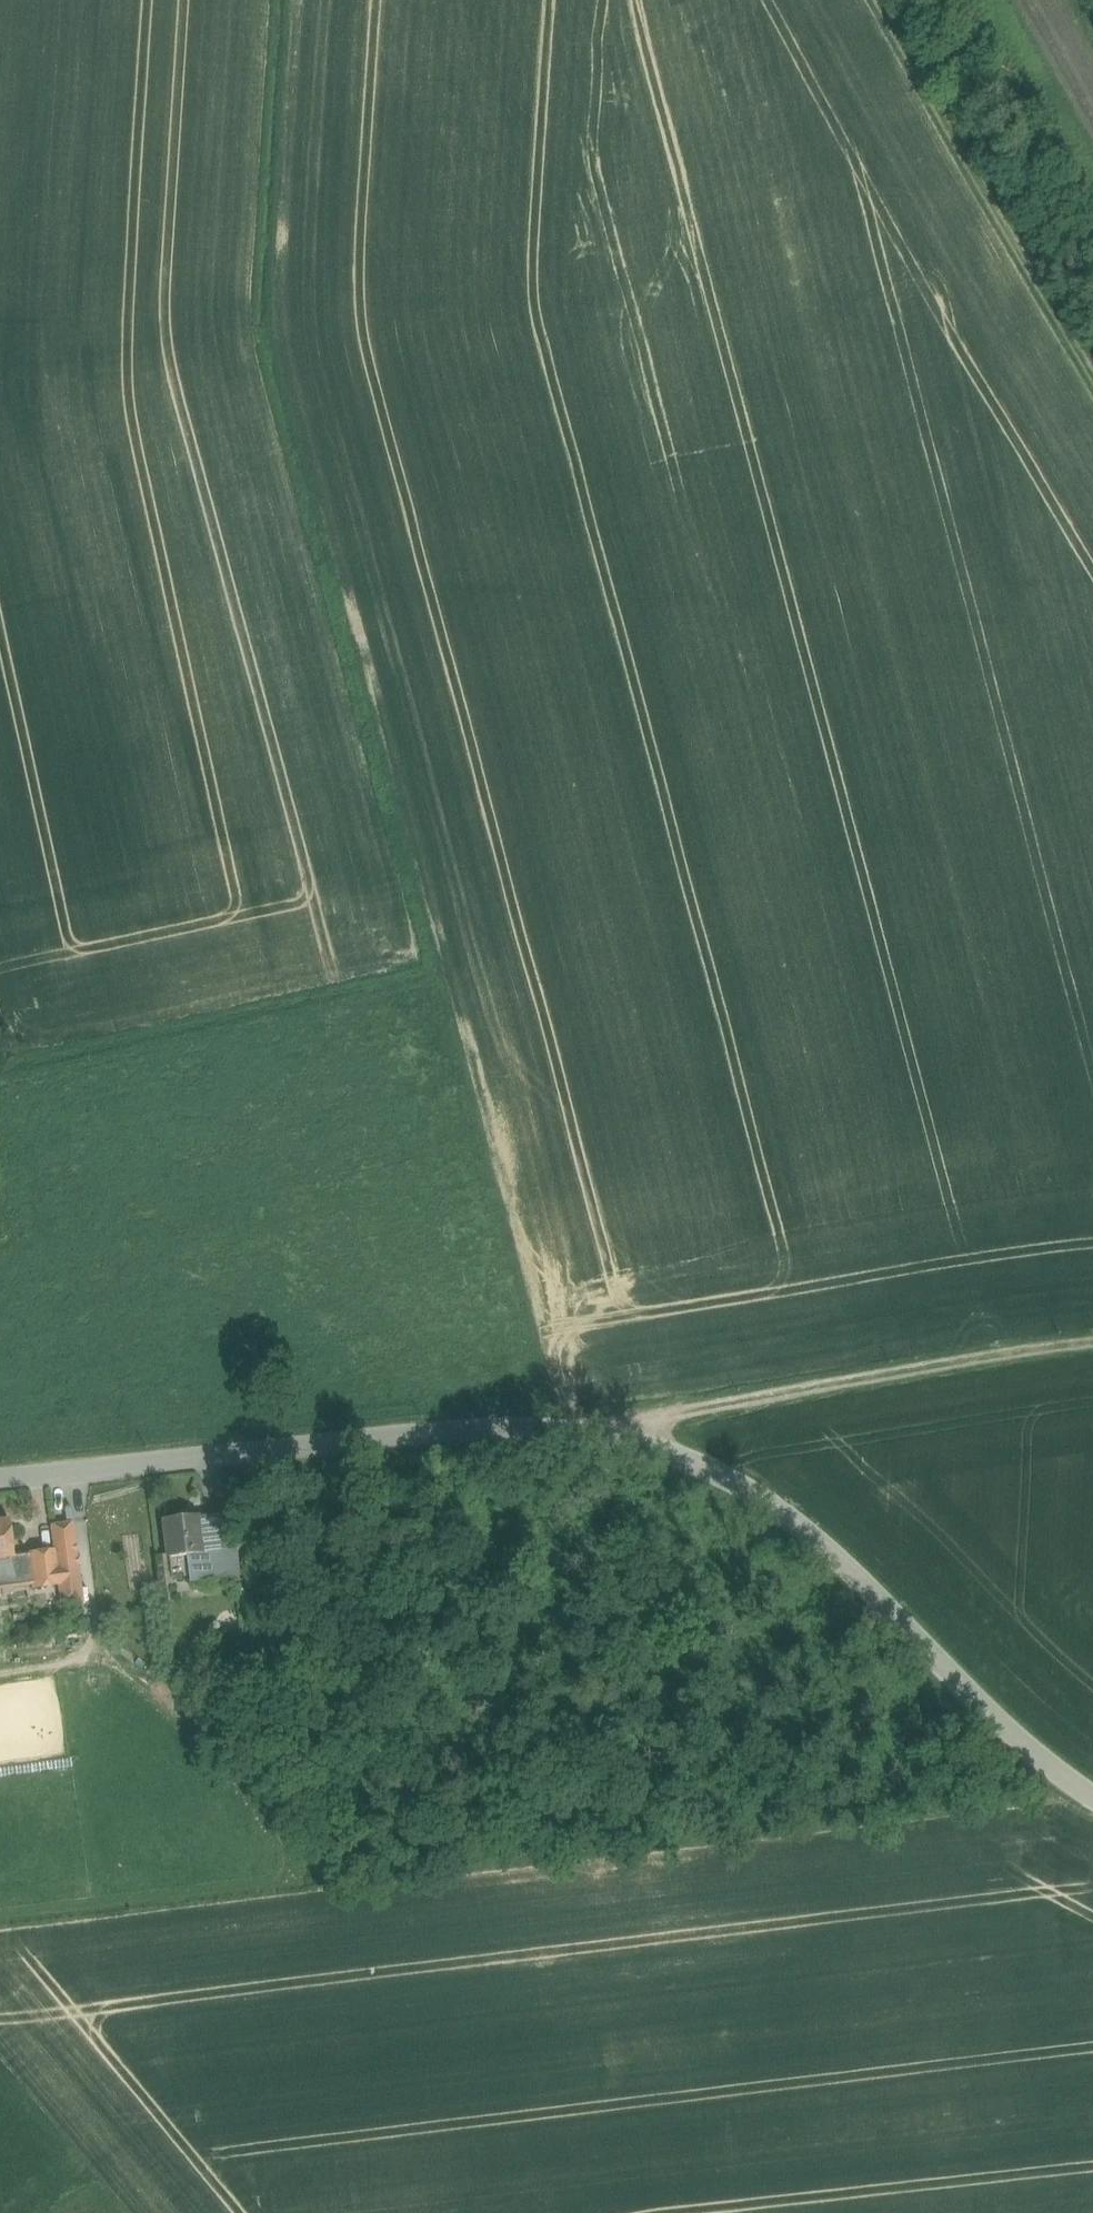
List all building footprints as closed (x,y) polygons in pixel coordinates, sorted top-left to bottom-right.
[(211,1517),(170,1520),(172,1557),(194,1555),(197,1594),(239,1591),(232,1489),(209,1490),(211,1517)] [(93,1595),(84,1519),(56,1522),(59,1545),(24,1549),(20,1517),(0,1520),(0,1584),(48,1578),(51,1600),(93,1595)]
